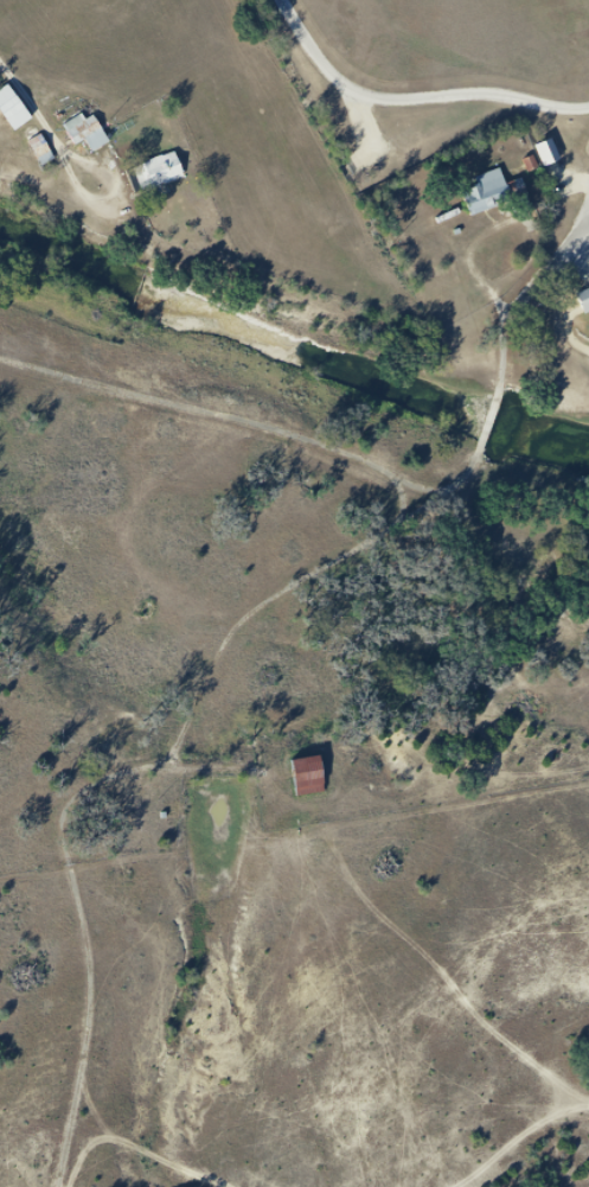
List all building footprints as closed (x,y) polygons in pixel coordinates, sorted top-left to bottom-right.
[(69,126),(83,151),(94,145),(101,157),(119,147),(102,119),(94,123),(89,115),(69,126)] [(31,138),(50,174),(64,166),(45,130),(31,138)] [(534,145),(544,167),(561,159),(551,138),(534,145)] [(543,151),(553,173),(569,166),(558,143),(543,151)] [(146,168),(158,196),(193,181),(183,154),(146,168)] [(482,180),(485,189),(467,196),(478,224),(534,202),(527,183),(514,187),(507,171),(482,180)] [(575,295),(586,315),(588,313),(588,288),(575,295)] [(323,759),(301,759),(301,793),(323,793),(323,759)]
